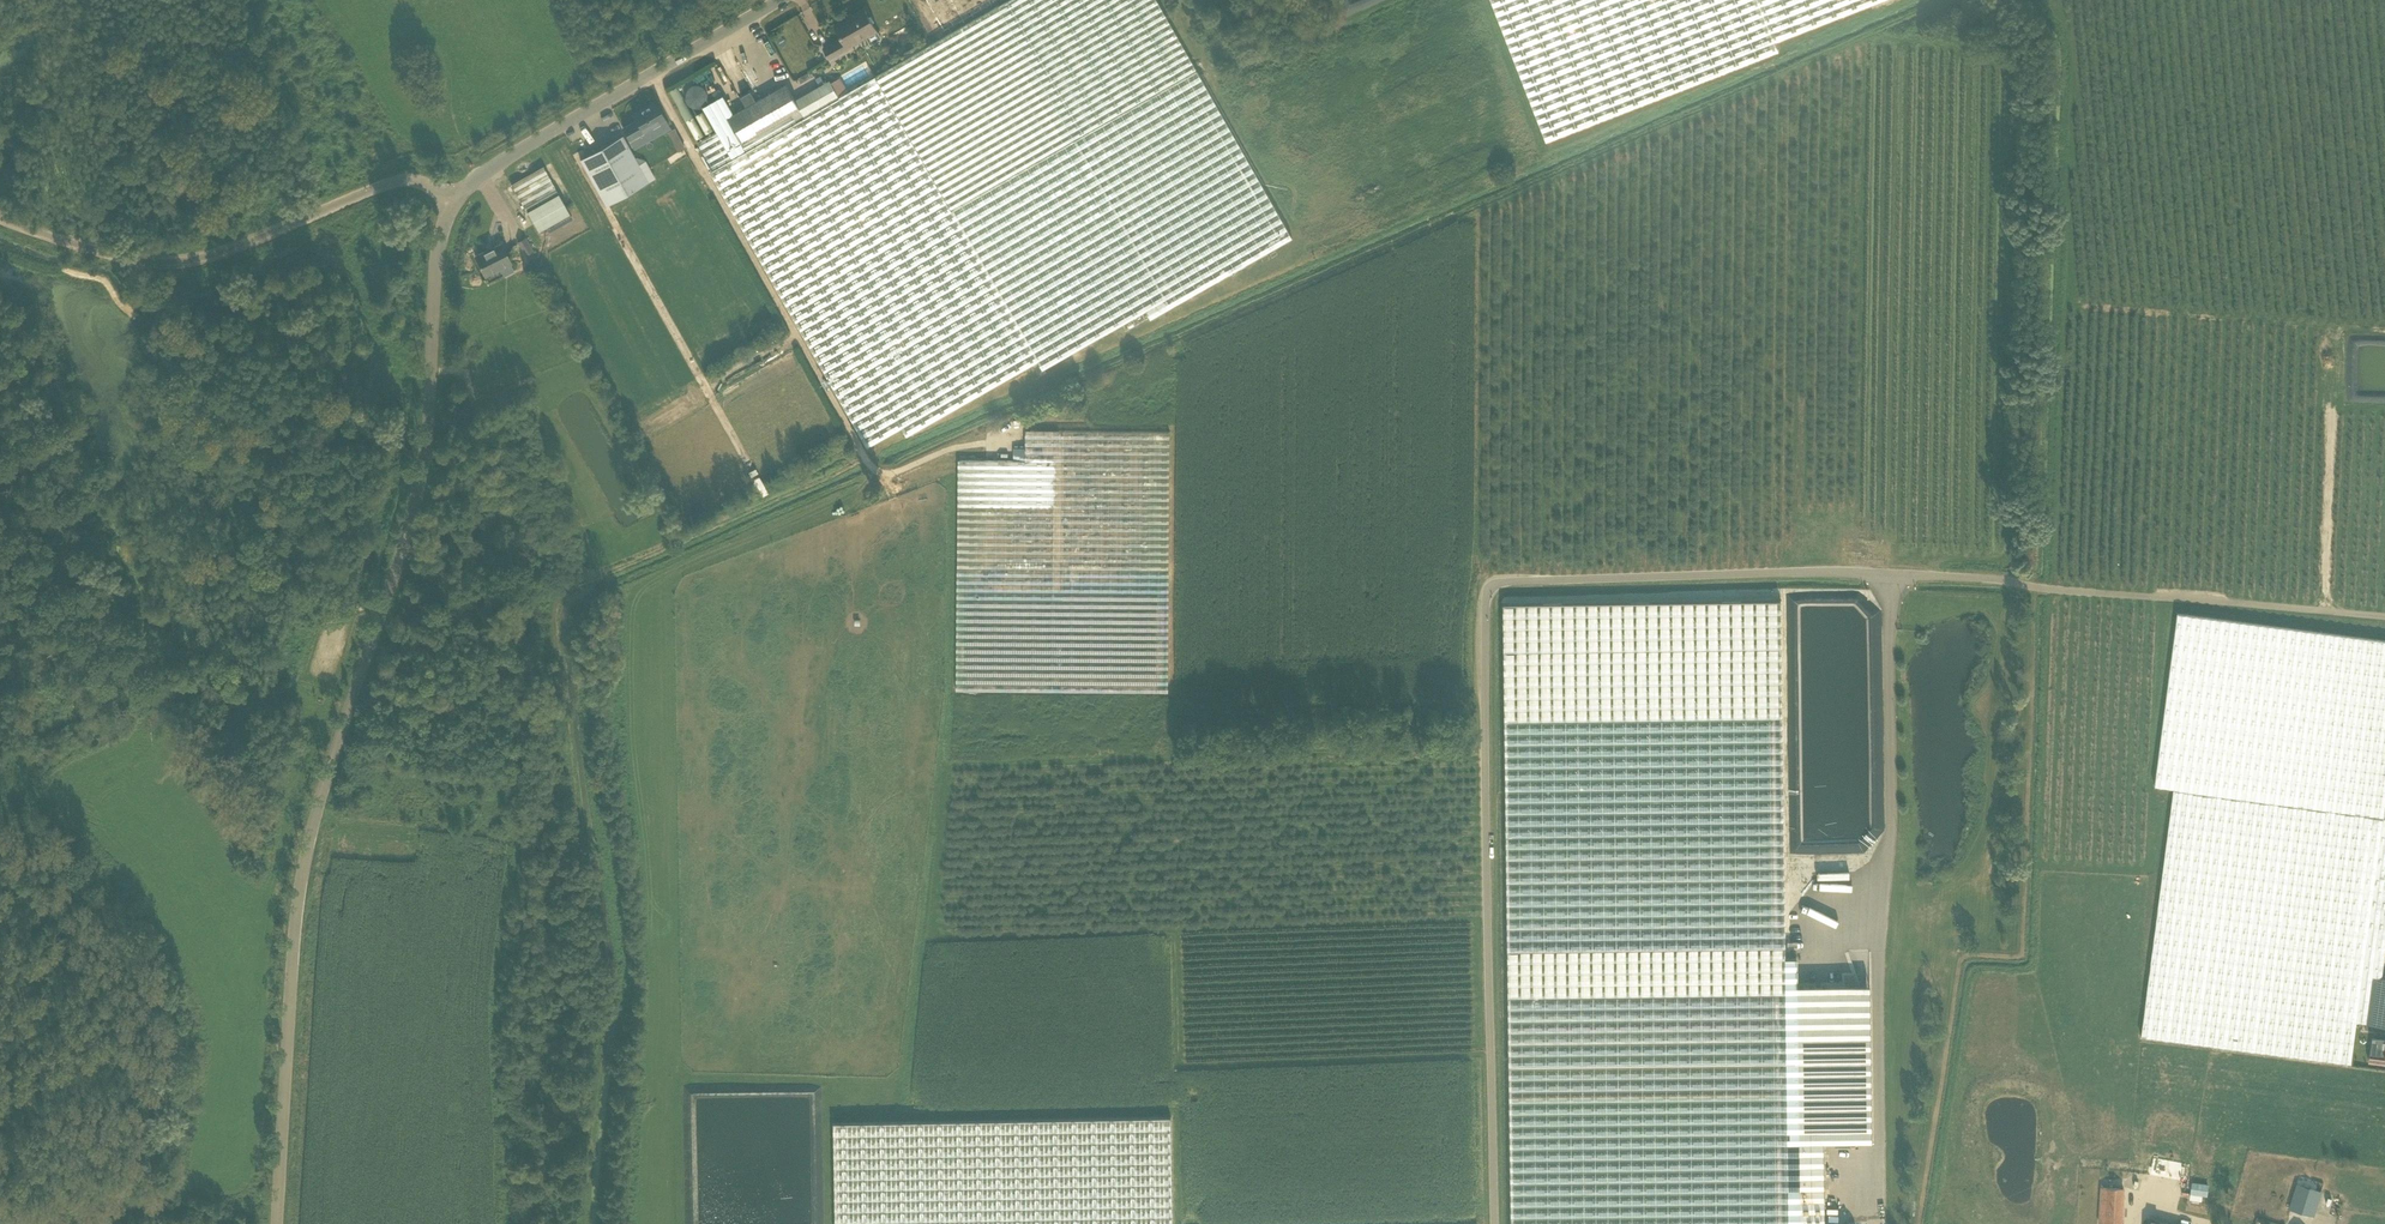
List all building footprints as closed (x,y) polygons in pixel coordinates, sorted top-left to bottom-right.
[(1157,0),(1009,0),(951,33),(840,96),(747,149),(713,168),(714,169),(711,171),(868,446),(902,427),(907,435),(1039,360),(1045,370),(1146,310),(1151,319),(1293,238),(1157,0)] [(951,33),(1009,0),(927,0),(945,31),(949,28),(951,33)] [(1547,141),(1779,50),(1776,41),(1882,0),(1492,0),(1547,141)] [(865,8),(835,25),(842,38),(824,48),(831,61),(854,48),(851,42),(866,34),(864,31),(874,25),(875,28),(876,28),(865,8)] [(747,107),(735,114),(729,118),(747,149),(840,96),(831,79),(796,100),(787,85),(757,102),(751,92),(742,97),(747,107)] [(704,84),(684,89),(689,108),(709,102),(704,84)] [(717,99),(724,94),(721,88),(713,92),(717,99)] [(703,107),(717,131),(698,142),(713,168),(747,149),(729,118),(735,114),(724,96),(703,107)] [(665,120),(655,102),(633,114),(636,120),(623,128),(630,140),(665,120)] [(676,127),(668,131),(680,151),(687,147),(676,127)] [(606,205),(648,182),(622,136),(580,159),(606,205)] [(569,213),(558,194),(527,211),(538,231),(569,213)] [(526,256),(533,251),(525,238),(518,242),(526,256)] [(501,243),(475,256),(485,276),(511,263),(501,243)] [(1026,430),(1026,461),(959,460),(957,691),(1169,692),(1170,431),(1026,430)] [(1786,986),(1781,600),(1504,604),(1512,1223),(1789,1223),(1786,986)] [(2367,1022),(2373,976),(2382,977),(2384,950),(2384,883),(2384,875),(2384,641),(2177,613),(2155,786),(2174,788),(2141,1036),(2351,1063),(2356,1021),(2367,1022)] [(2367,1022),(2367,1024),(2384,1027),(2384,978),(2382,977),(2373,976),(2367,1022)] [(1786,986),(1789,1223),(1825,1223),(1824,1143),(1873,1142),(1871,1002),(1861,1002),(1860,985),(1786,986)] [(2374,1048),(2372,1048),(2371,1056),(2384,1058),(2384,1050),(2374,1048)] [(836,1223),(1173,1223),(1171,1116),(835,1122),(836,1223)] [(2190,1194),(2207,1196),(2209,1184),(2192,1182),(2190,1194)] [(2105,1223),(2122,1223),(2124,1188),(2101,1187),(2100,1223),(2105,1223)] [(2311,1203),(2316,1189),(2309,1187),(2304,1201),(2311,1203)]
